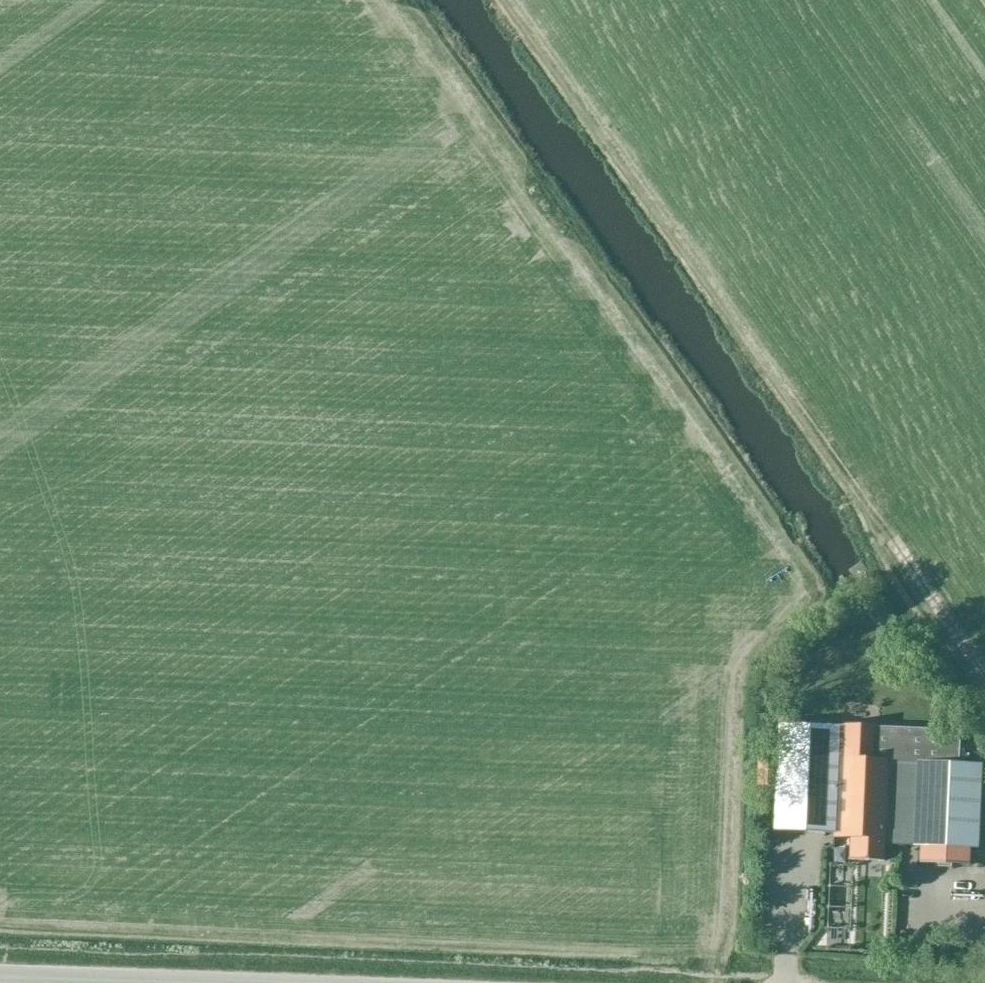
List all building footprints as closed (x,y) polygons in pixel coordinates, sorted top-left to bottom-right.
[(782,724),(776,831),(836,834),(836,837),(852,838),(851,860),(884,862),(885,845),(927,847),(926,862),(960,864),(961,848),(979,849),(982,764),(959,763),(961,731),(782,724)]
